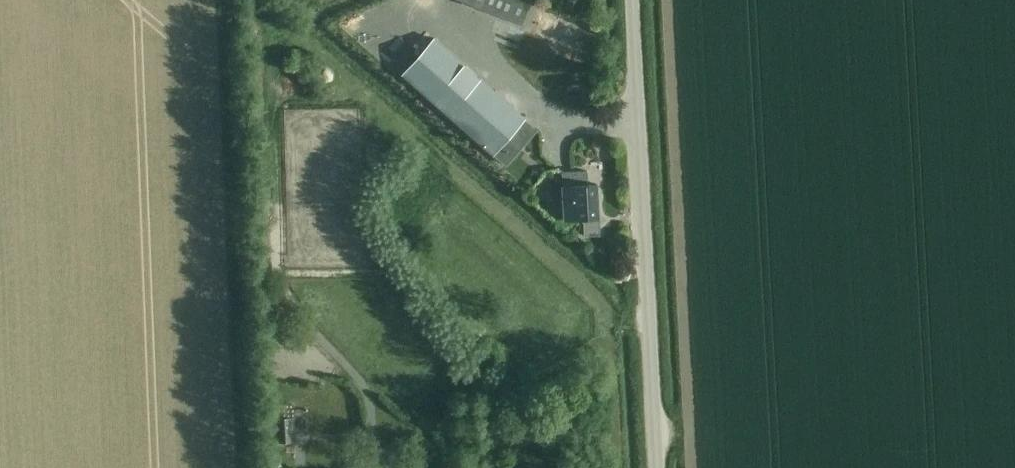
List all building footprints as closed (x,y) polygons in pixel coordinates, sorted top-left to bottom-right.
[(484,9),(484,10),(521,26),(531,1),(527,0),(460,0),(484,9)] [(581,55),(590,31),(580,27),(537,10),(528,33),(581,55)] [(434,38),(402,74),(491,152),(523,116),(434,38)] [(588,184),(587,170),(562,171),(562,185),(563,185),(565,217),(583,217),(584,235),(601,234),(600,216),(599,216),(598,183),(588,184)] [(276,441),(297,440),(296,416),(274,417),(276,441)]
